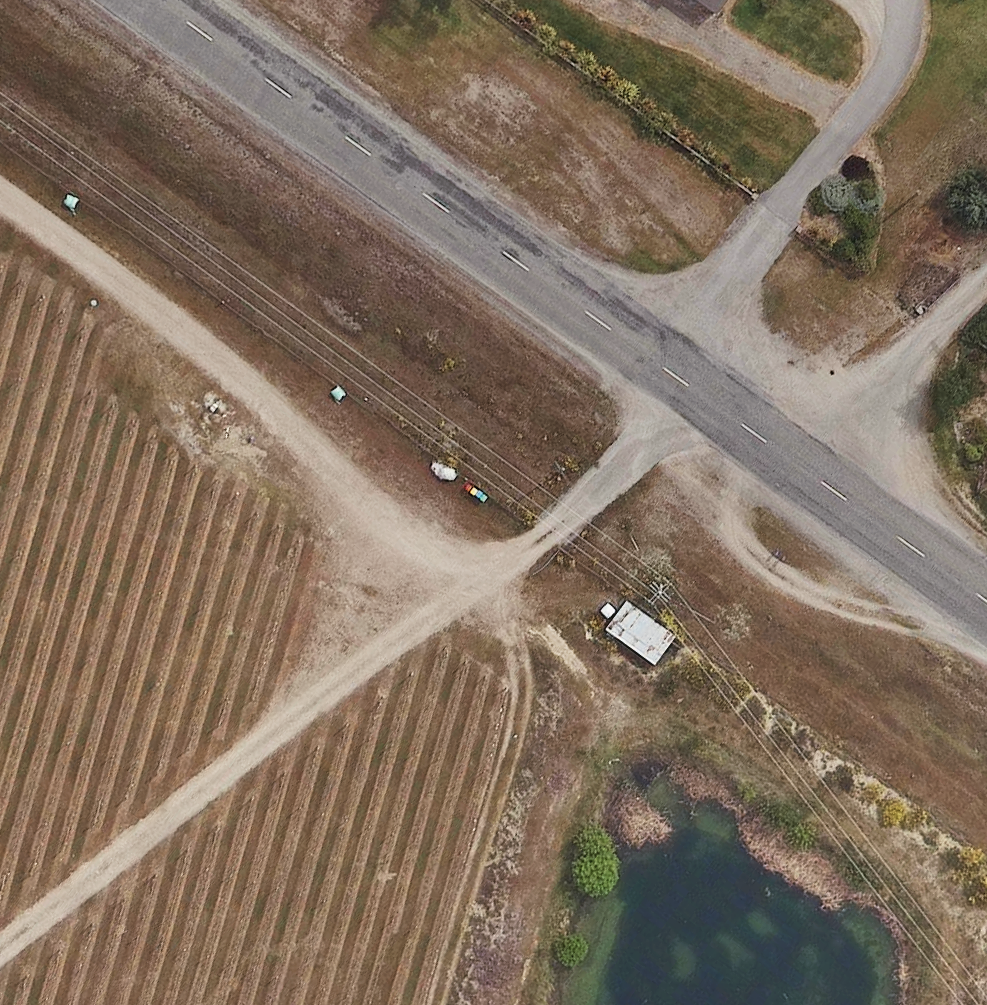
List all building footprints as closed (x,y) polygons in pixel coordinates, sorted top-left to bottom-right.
[(723,10),(731,0),(709,0),(723,10)]
